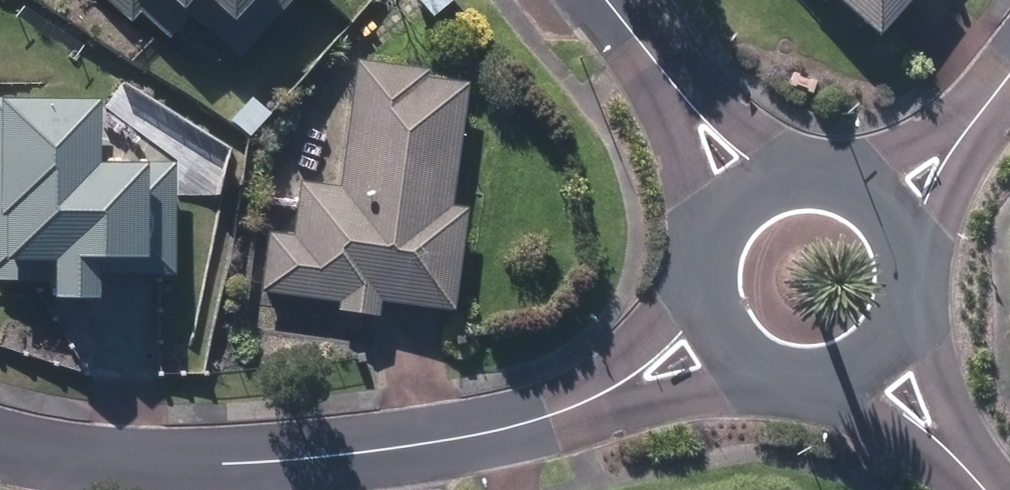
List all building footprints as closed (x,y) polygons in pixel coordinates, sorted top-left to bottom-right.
[(127,17),(135,7),(163,32),(182,12),(230,54),(281,0),(108,0),(127,17)] [(429,16),(447,2),(446,0),(417,0),(429,16)] [(872,31),(899,0),(837,0),(872,31)] [(334,311),(373,316),(375,299),(450,310),(462,209),(447,207),(462,85),(424,80),(424,71),(353,62),(336,189),(297,184),(290,239),(263,235),(256,291),(334,302),(334,311)] [(243,136),(264,113),(245,96),(225,119),(243,136)] [(0,98),(0,279),(84,280),(84,274),(169,274),(168,160),(91,160),(91,98),(0,98)]
